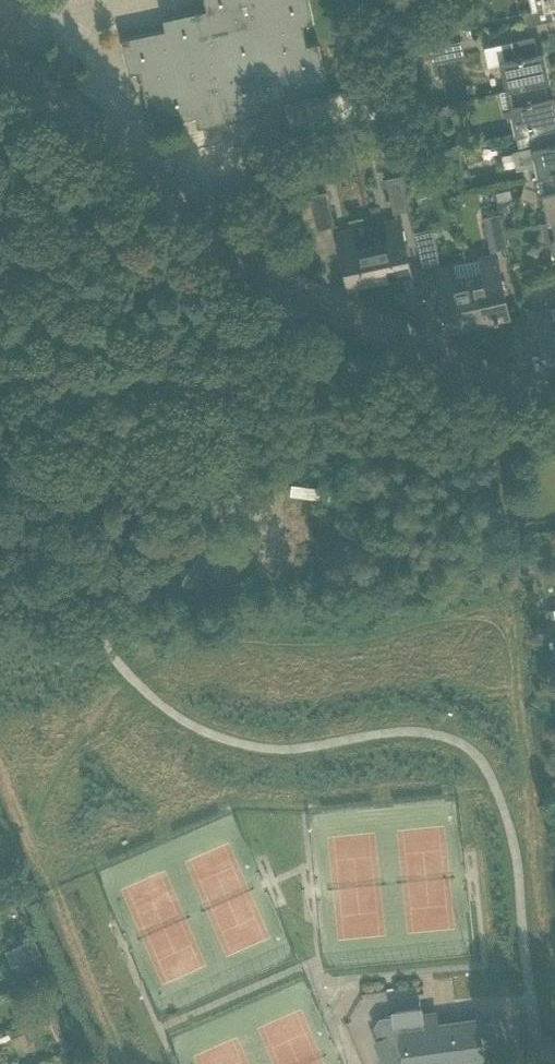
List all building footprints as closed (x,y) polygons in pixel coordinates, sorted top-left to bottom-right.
[(207,10),(163,19),(165,29),(122,39),(130,73),(140,71),(144,91),(152,125),(196,116),(198,127),(231,120),(265,113),(263,101),(285,97),(282,86),(325,77),(317,42),(307,45),(302,25),(313,23),(309,0),(205,0),(207,10)] [(538,9),(524,12),(527,25),(552,20),(550,8),(554,7),(554,0),(536,0),(538,9)] [(550,81),(546,60),(544,52),(537,54),(534,36),(500,44),(485,47),(489,64),(500,62),(506,90),(510,89),(544,82),(550,81)] [(461,40),(429,47),(432,62),(465,55),(461,40)] [(554,97),(547,98),(544,82),(510,89),(513,106),(510,107),(515,134),(516,134),(554,125),(554,103),(554,97)] [(380,116),(373,84),(286,104),(293,136),(380,116)] [(516,134),(519,148),(513,150),(517,168),(523,167),(526,179),(538,176),(538,177),(554,173),(554,125),(516,134)] [(451,151),(441,152),(443,164),(453,163),(451,151)] [(538,177),(538,176),(526,179),(521,196),(536,201),(539,194),(542,193),(548,221),(548,222),(554,220),(554,173),(538,177)] [(404,175),(386,179),(392,212),(410,208),(404,175)] [(316,229),(334,225),(327,191),(309,195),(316,229)] [(509,248),(501,213),(484,217),(491,252),(509,248)] [(389,240),(378,243),(372,244),(380,278),(411,271),(399,219),(385,222),(389,240)] [(541,222),(544,240),(551,239),(554,255),(554,220),(548,222),(548,221),(541,222)] [(433,227),(415,231),(423,266),(440,262),(433,227)] [(380,278),(372,244),(355,247),(351,229),(338,232),(349,285),(380,278)] [(482,257),(486,276),(470,279),(479,321),(509,315),(496,254),(482,257)] [(479,321),(470,279),(454,282),(450,264),(436,267),(449,328),(479,321)] [(522,314),(530,351),(543,348),(548,371),(554,370),(554,326),(553,326),(549,308),(543,309),(522,314)] [(35,938),(22,943),(29,959),(41,953),(35,938)] [(477,1019),(438,1024),(436,1011),(422,1013),(421,1008),(393,1012),(393,1015),(386,1016),(376,1032),(378,1038),(375,1040),(386,1063),(391,1063),(404,1059),(405,1063),(484,1063),(477,1019)]
